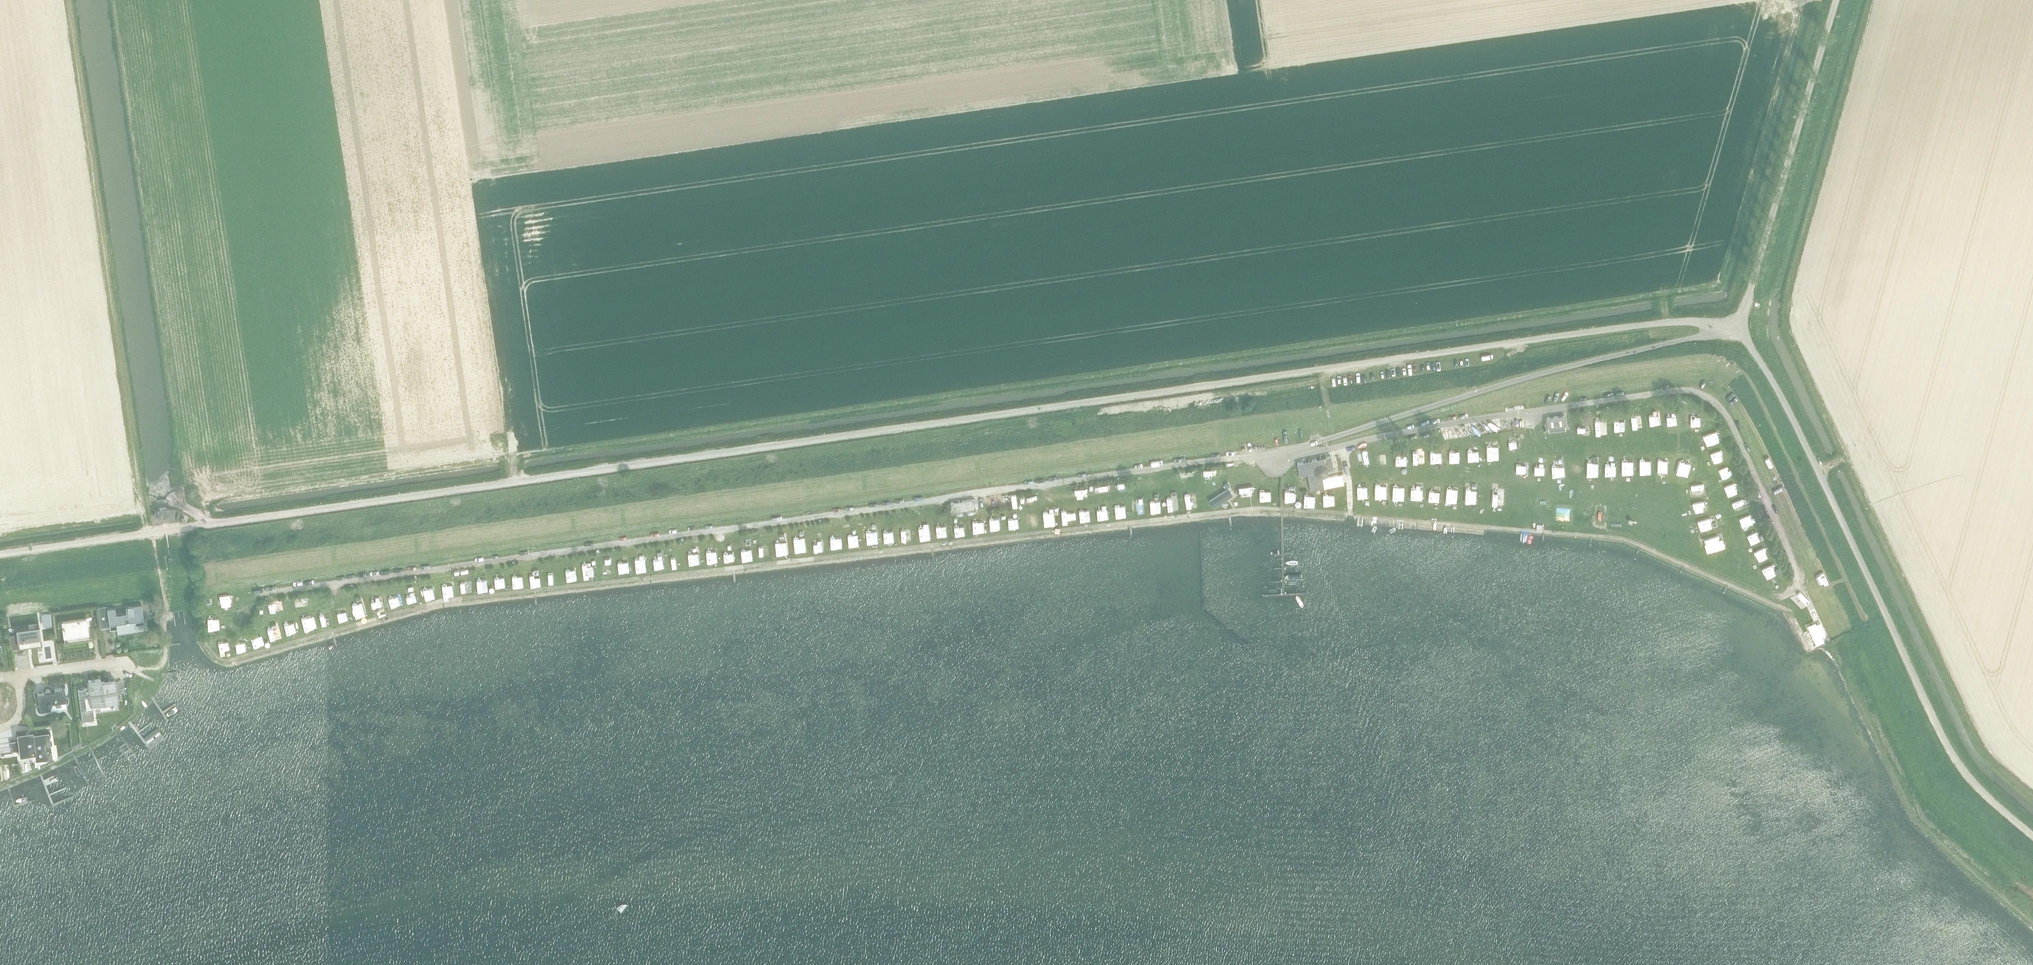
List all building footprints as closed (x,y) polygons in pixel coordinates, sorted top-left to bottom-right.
[(1704,371),(1701,378),(1705,380),(1709,373),(1704,371)] [(1564,415),(1547,417),(1548,427),(1565,425),(1564,415)] [(1690,454),(1679,454),(1678,469),(1689,470),(1690,454)] [(1331,456),(1297,463),(1300,475),(1307,474),(1311,490),(1324,487),(1322,477),(1325,477),(1328,472),(1327,469),(1333,468),(1331,456)] [(1210,465),(1211,471),(1223,469),(1222,463),(1210,465)] [(1297,484),(1286,484),(1285,497),(1296,497),(1297,484)] [(974,499),(951,503),(952,513),(976,509),(974,499)] [(1114,500),(1115,512),(1123,511),(1121,499),(1114,500)] [(170,509),(167,510),(167,508),(156,510),(156,511),(152,511),(153,518),(157,517),(157,519),(168,517),(168,516),(171,516),(170,509)] [(337,570),(324,572),(325,578),(338,576),(337,570)] [(1798,587),(1804,592),(1811,584),(1806,579),(1798,587)] [(1807,601),(1813,610),(1822,605),(1817,596),(1807,601)] [(114,608),(108,609),(110,629),(117,628),(117,631),(136,629),(135,619),(143,618),(141,604),(126,606),(127,613),(121,614),(121,612),(115,613),(114,608)] [(106,607),(99,608),(101,627),(108,626),(106,607)] [(51,625),(50,616),(49,616),(49,613),(42,614),(42,617),(41,617),(42,626),(51,625)] [(1814,619),(1818,629),(1831,623),(1826,613),(1814,619)] [(86,618),(62,621),(64,643),(91,639),(90,628),(87,628),(86,618)] [(18,634),(9,635),(11,649),(12,649),(28,647),(27,646),(31,645),(31,646),(37,645),(37,644),(36,637),(40,637),(39,626),(36,627),(29,628),(16,629),(16,630),(17,630),(18,634)] [(88,688),(77,689),(81,720),(93,719),(91,702),(118,699),(115,680),(100,682),(100,679),(87,681),(88,688)] [(45,691),(45,692),(37,693),(39,710),(56,707),(56,708),(64,707),(63,696),(65,696),(64,687),(54,688),(54,690),(50,691),(50,690),(49,689),(48,689),(47,689),(46,690),(45,691)] [(19,741),(11,742),(12,751),(19,750),(20,757),(31,755),(31,753),(35,753),(35,758),(51,756),(50,752),(51,752),(48,732),(33,734),(33,731),(17,733),(19,741)]
